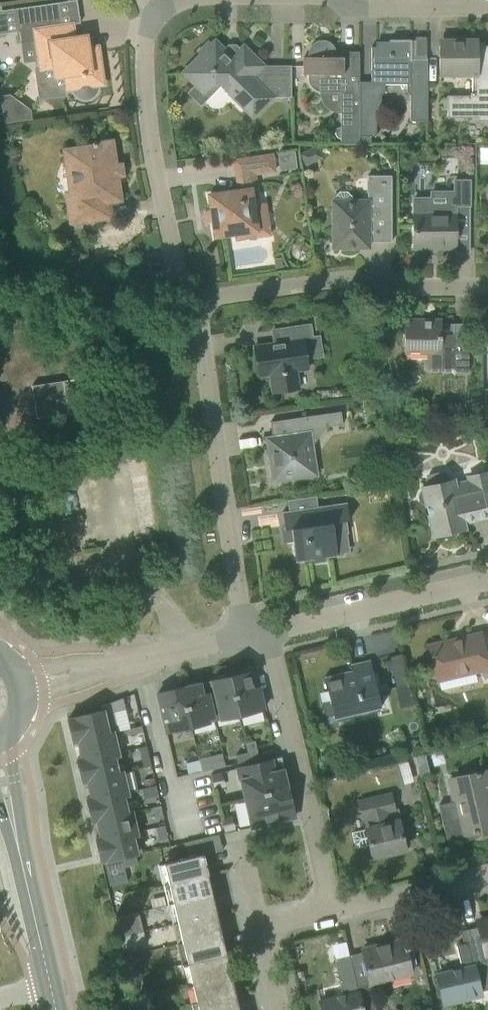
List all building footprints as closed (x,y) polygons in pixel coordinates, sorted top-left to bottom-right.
[(103,84),(98,47),(88,48),(86,36),(74,38),(72,24),(62,26),(59,3),(39,5),(15,9),(18,31),(20,42),(36,40),(39,58),(41,72),(36,73),(40,98),(65,95),(64,92),(74,91),(76,94),(77,96),(79,97),(81,98),(86,98),(89,98),(91,96),(93,95),(94,94),(95,92),(96,90),(96,89),(96,85),(103,84)] [(252,77),(263,65),(243,46),(237,52),(236,51),(228,51),(227,52),(215,40),(211,44),(208,41),(197,52),(200,55),(183,72),(196,86),(189,93),(200,104),(208,97),(208,89),(204,86),(213,78),(252,117),(272,97),(252,77)] [(359,103),(359,81),(359,52),(341,52),(341,57),(336,57),(336,54),(335,51),(334,47),(332,45),(330,43),(327,41),(323,40),(320,40),(317,41),(314,43),(311,45),(309,48),(308,51),(308,54),(308,57),(303,57),(303,75),(308,75),(308,78),(309,83),(311,87),(315,90),(320,92),(320,95),(321,98),(322,101),(323,104),(325,106),(327,108),(330,110),(333,111),(334,112),(337,112),(341,113),(341,127),(339,127),(337,128),(336,129),(336,130),(335,132),(335,133),(335,134),(336,136),(337,137),(339,138),(341,138),(341,144),(359,144),(359,136),(359,103)] [(427,121),(427,80),(427,60),(411,60),(411,40),(389,40),(389,43),(376,43),(376,47),(371,47),(371,96),(380,96),(384,92),(384,80),(387,77),(403,77),(406,80),(406,92),(410,95),(410,121),(427,121)] [(477,46),(477,40),(443,40),(443,46),(439,46),(439,66),(439,76),(474,76),(475,93),(470,93),(470,96),(447,96),(447,118),(486,117),(486,121),(487,121),(487,46),(477,46)] [(291,97),(291,87),(277,87),(277,97),(291,97)] [(376,136),(376,103),(359,103),(359,136),(376,136)] [(116,186),(112,156),(114,155),(112,142),(96,144),(95,141),(92,141),(93,146),(64,150),(67,165),(74,164),(78,191),(76,192),(78,209),(69,210),(71,223),(91,220),(111,217),(108,202),(120,200),(118,186),(116,186)] [(306,166),(323,157),(317,145),(300,153),(306,166)] [(278,153),(280,170),(297,168),(295,151),(278,153)] [(259,206),(257,188),(254,172),(275,169),(273,155),(235,161),(237,175),(239,190),(208,195),(215,237),(235,234),(236,240),(258,237),(253,207),(259,206)] [(367,201),(351,201),(351,194),(347,189),(339,189),(335,195),(335,201),(333,201),(333,248),(369,248),(369,242),(391,242),(391,176),(367,176),(367,201)] [(469,232),(469,212),(469,200),(454,200),(454,214),(413,214),(413,228),(413,248),(455,248),(455,232),(469,232)] [(273,258),(275,268),(283,267),(281,257),(273,258)] [(404,340),(404,353),(428,353),(428,368),(452,368),(455,371),(468,371),(468,368),(468,361),(468,341),(453,341),(453,335),(453,327),(440,327),(440,320),(404,320),(404,340)] [(319,338),(312,339),(310,325),(280,329),(282,342),(254,346),(258,376),(270,375),(273,393),(299,389),(296,371),(308,369),(307,360),(321,358),(319,338)] [(32,386),(33,392),(36,418),(79,412),(74,379),(32,386)] [(341,411),(290,419),(270,422),(272,438),(267,438),(273,481),(316,475),(312,447),(327,426),(342,424),(341,411)] [(138,461),(130,413),(99,418),(106,466),(138,461)] [(467,477),(469,481),(455,485),(453,480),(422,488),(422,490),(420,493),(418,497),(419,501),(422,504),(426,505),(429,517),(433,536),(465,529),(463,523),(487,517),(487,472),(467,477)] [(372,497),(390,494),(389,487),(371,490),(372,497)] [(302,509),(282,512),(285,530),(291,529),(293,541),(296,562),(313,560),(314,564),(326,562),(325,558),(337,556),(334,536),(334,535),(348,533),(348,530),(346,521),(349,520),(347,502),(302,509)] [(87,544),(95,543),(93,519),(60,522),(63,562),(88,560),(87,544)] [(447,642),(429,646),(434,665),(436,675),(438,681),(475,672),(487,669),(485,658),(484,653),(480,634),(466,637),(467,639),(447,644),(447,642)] [(390,660),(385,661),(387,671),(392,669),(396,686),(407,683),(402,658),(390,660)] [(380,708),(374,679),(369,660),(351,664),(354,675),(328,682),(326,676),(324,677),(330,701),(322,702),(329,728),(354,722),(352,714),(380,708)] [(249,676),(248,672),(227,677),(232,696),(237,695),(241,715),(264,709),(255,674),(249,676)] [(232,696),(227,677),(212,680),(213,684),(206,686),(214,721),(241,715),(237,695),(232,696)] [(188,706),(183,708),(188,727),(203,724),(214,721),(206,686),(201,687),(200,683),(184,687),(188,706)] [(158,693),(157,693),(162,716),(166,731),(166,732),(188,727),(183,708),(188,706),(184,687),(164,692),(158,693)] [(68,719),(67,719),(73,743),(78,742),(114,733),(118,732),(114,712),(125,709),(124,704),(123,698),(101,706),(102,711),(90,713),(68,719)] [(114,733),(78,742),(81,758),(94,754),(96,761),(114,757),(119,756),(117,747),(114,733)] [(259,758),(256,747),(255,741),(245,743),(247,752),(249,760),(259,758)] [(249,760),(247,752),(235,755),(237,763),(249,760)] [(77,759),(82,783),(87,781),(118,773),(118,772),(116,765),(114,757),(96,761),(94,754),(81,758),(77,759)] [(425,755),(415,757),(420,776),(429,774),(425,755)] [(269,795),(268,790),(287,785),(283,770),(274,772),(271,760),(238,768),(245,800),(269,795)] [(200,764),(199,761),(185,764),(187,775),(190,774),(200,772),(201,771),(200,764)] [(118,773),(87,781),(91,797),(104,794),(105,801),(124,796),(128,795),(126,786),(123,771),(118,772),(118,773)] [(438,804),(446,839),(448,839),(447,839),(456,836),(458,842),(463,841),(474,839),(474,838),(479,837),(478,832),(487,829),(487,815),(484,798),(487,797),(487,771),(449,780),(453,800),(438,804)] [(294,817),(291,806),(287,785),(268,790),(269,795),(245,800),(251,827),(294,817)] [(155,786),(141,789),(143,798),(158,795),(155,786)] [(86,798),(91,822),(92,822),(96,821),(96,820),(128,813),(127,812),(126,806),(124,796),(105,801),(104,794),(91,797),(86,798)] [(401,822),(397,807),(394,808),(391,795),(359,802),(366,829),(351,833),(355,848),(369,845),(372,857),(405,849),(399,823),(401,822)] [(155,819),(163,817),(160,806),(152,807),(155,819)] [(128,813),(96,820),(96,821),(100,837),(113,834),(114,840),(138,835),(135,824),(132,811),(127,812),(128,813)] [(140,846),(138,835),(114,840),(113,834),(100,837),(95,838),(101,862),(120,857),(135,854),(142,852),(140,846)] [(193,838),(195,853),(221,850),(219,835),(193,838)] [(137,864),(135,854),(120,857),(120,860),(103,864),(109,886),(128,882),(124,867),(137,864)] [(164,863),(168,883),(168,884),(208,875),(203,854),(164,863)] [(212,894),(208,875),(168,884),(173,904),(212,894)] [(128,909),(143,905),(140,893),(125,897),(128,909)] [(217,914),(212,894),(173,904),(178,923),(217,914)] [(138,912),(115,917),(119,937),(143,931),(138,912)] [(221,934),(217,914),(178,923),(182,943),(221,934)] [(468,942),(472,961),(486,957),(485,953),(487,953),(487,920),(478,922),(479,927),(465,930),(468,942)] [(226,954),(221,934),(182,943),(187,963),(226,954)] [(350,955),(357,987),(371,984),(370,983),(411,973),(405,950),(409,949),(409,946),(405,947),(403,940),(362,949),(363,952),(350,955)] [(486,957),(472,961),(468,942),(456,945),(462,969),(437,975),(444,1004),(460,1000),(459,997),(480,992),(479,989),(487,987),(487,964),(486,957)] [(231,974),(226,954),(187,963),(192,983),(231,974)] [(235,994),(231,974),(192,983),(196,1003),(235,994)] [(371,984),(357,987),(358,993),(320,1002),(322,1009),(377,1009),(371,984)] [(235,994),(196,1003),(198,1009),(239,1009),(235,994)]
